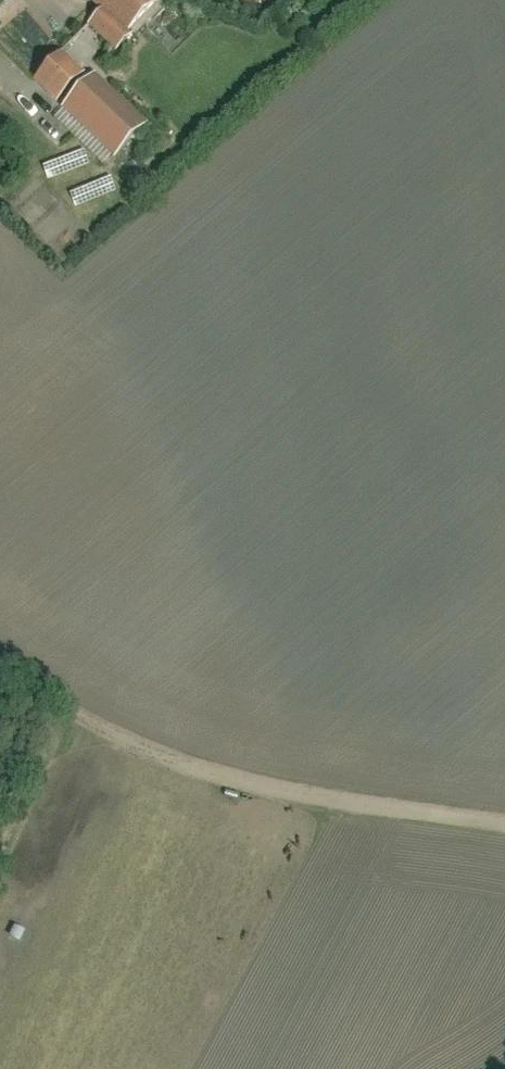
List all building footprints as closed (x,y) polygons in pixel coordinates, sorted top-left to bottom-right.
[(129,30),(158,0),(92,0),(103,11),(89,25),(116,50),(132,33),(129,30)] [(57,101),(82,74),(60,53),(35,80),(57,101)] [(95,77),(65,108),(115,156),(145,124),(95,77)]
